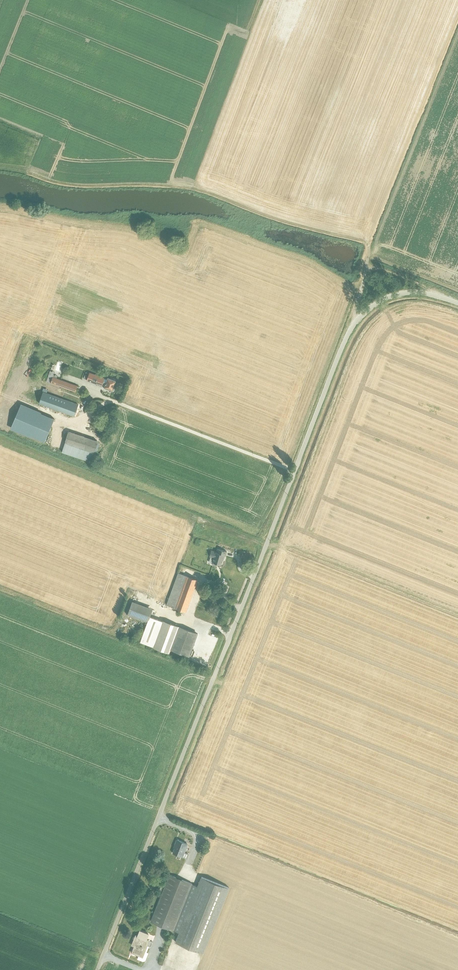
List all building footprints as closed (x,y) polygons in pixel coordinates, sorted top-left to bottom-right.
[(50,370),(46,381),(76,392),(78,385),(57,378),(57,376),(54,374),(55,372),(50,370)] [(90,373),(86,371),(84,378),(87,379),(87,380),(102,386),(103,383),(105,384),(104,388),(109,390),(109,388),(113,389),(116,381),(108,377),(107,379),(105,378),(105,377),(90,372),(90,373)] [(43,391),(39,403),(75,416),(79,404),(43,391)] [(22,403),(11,428),(31,437),(31,435),(35,437),(45,442),(55,418),(41,412),(42,412),(22,403)] [(65,444),(62,452),(91,461),(97,441),(68,431),(65,440),(66,441),(65,444)] [(211,550),(210,556),(214,557),(212,564),(217,565),(218,563),(222,564),(225,555),(226,555),(227,553),(227,551),(217,548),(216,551),(211,550)] [(167,604),(167,605),(176,608),(186,612),(198,579),(178,572),(167,604)] [(171,649),(180,626),(164,620),(163,621),(150,616),(153,608),(133,601),(128,614),(142,620),(141,621),(144,622),(145,621),(148,622),(141,641),(154,646),(154,647),(170,653),(171,649)] [(180,626),(171,649),(190,656),(198,633),(180,626)] [(174,849),(173,853),(176,854),(187,858),(188,854),(184,852),(188,844),(177,840),(175,845),(176,846),(175,849),(174,849)] [(176,942),(203,953),(229,888),(202,877),(198,886),(193,884),(170,875),(151,921),(174,931),(179,933),(176,942)] [(132,953),(143,957),(149,941),(146,940),(149,934),(140,931),(138,937),(136,936),(134,942),(137,943),(132,953)]
